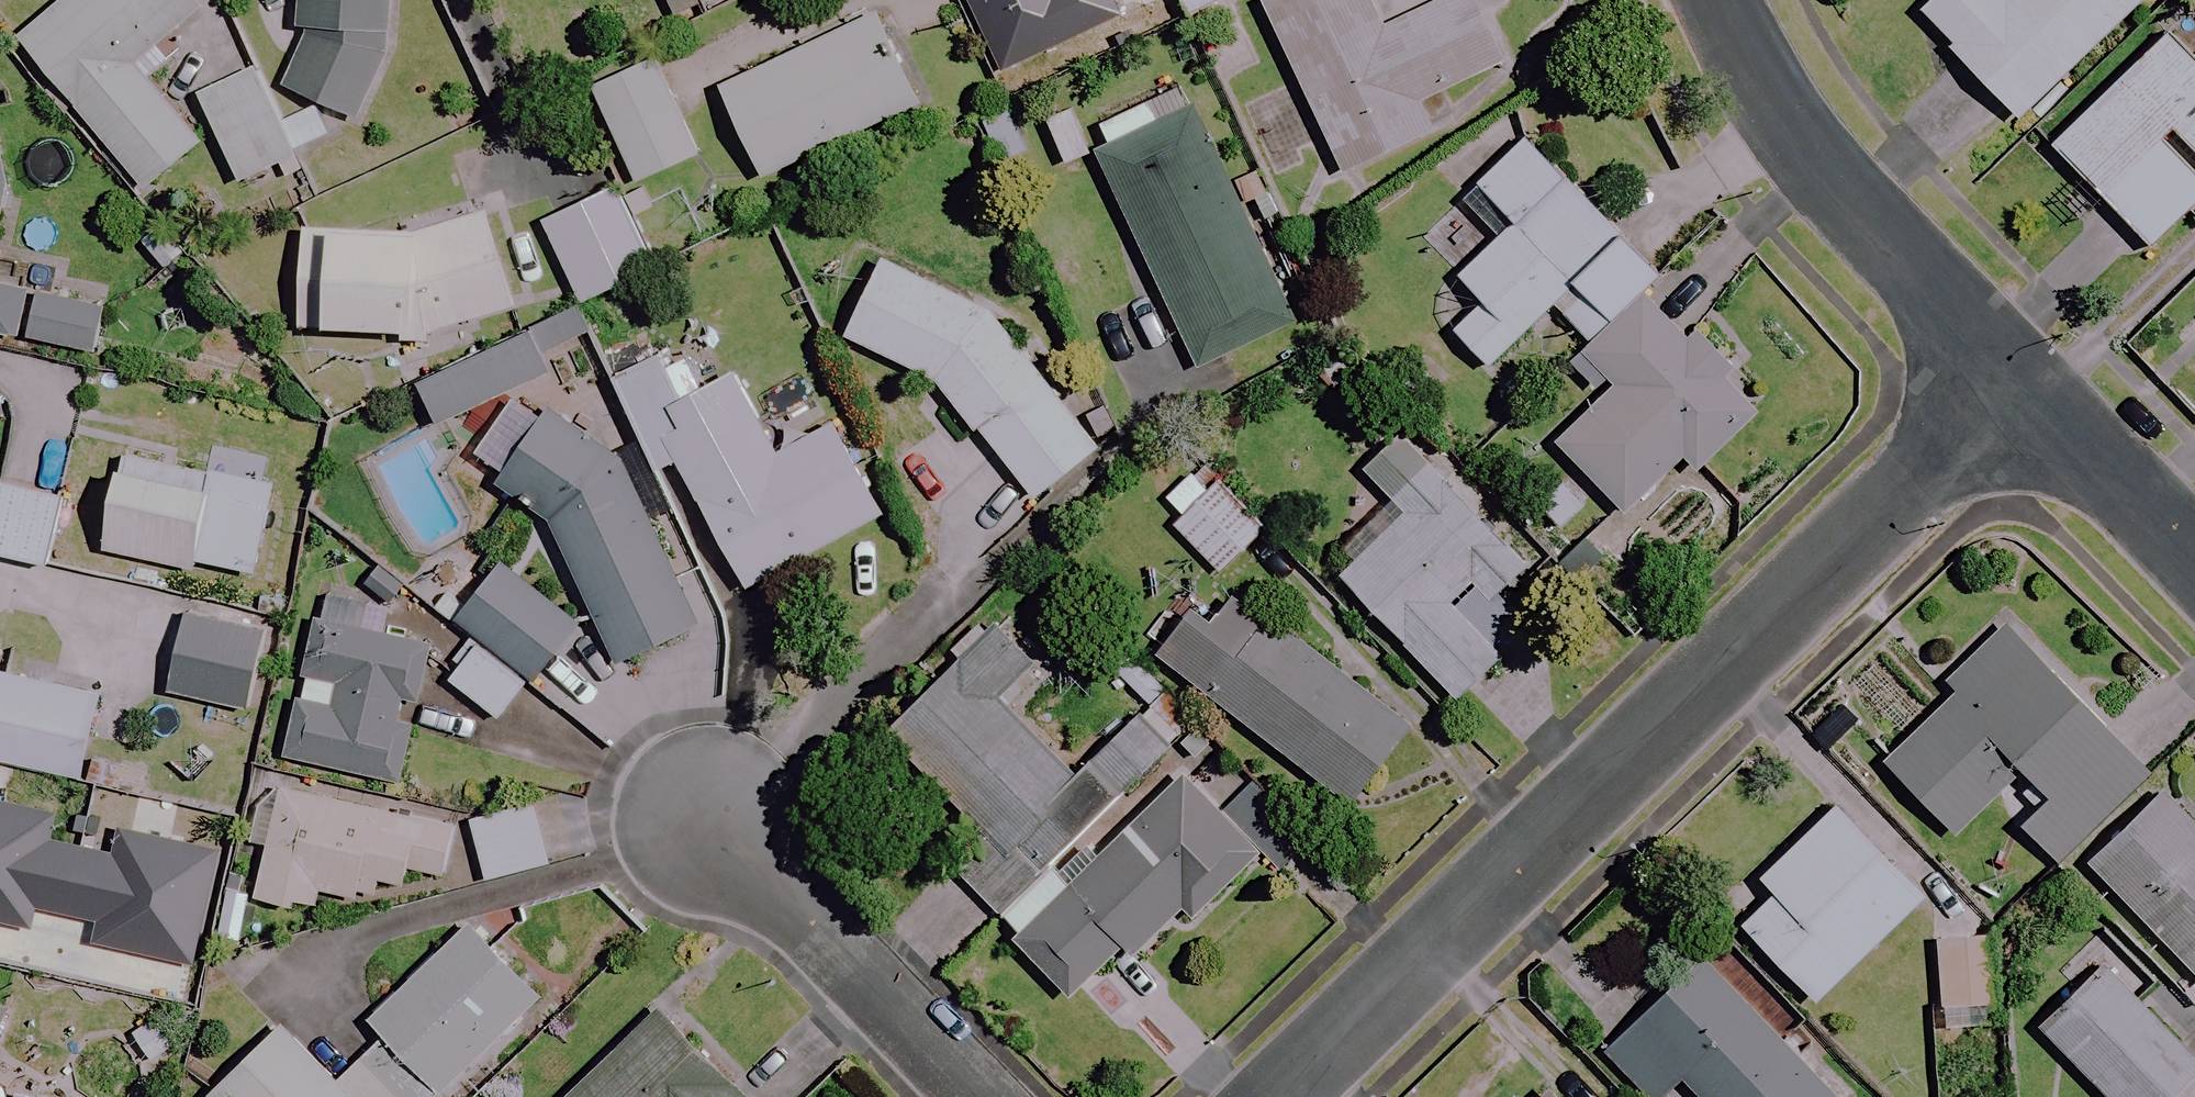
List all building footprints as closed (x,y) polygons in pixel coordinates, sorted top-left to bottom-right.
[(192,0),(64,0),(18,38),(143,190),(198,144),(145,80),(167,62),(154,45),(199,8),(192,0)] [(391,0),(298,0),(297,27),(308,27),(280,85),(355,120),(391,44),(391,0)] [(672,26),(700,13),(694,0),(661,0),(672,26)] [(1182,16),(1219,0),(1175,0),(1182,16)] [(1366,0),(1265,0),(1259,3),(1339,175),(1430,132),(1417,103),(1500,64),(1470,0),(1443,0),(1379,29),(1366,0)] [(1915,16),(2015,120),(2140,0),(1931,0),(1915,16)] [(910,107),(867,18),(718,89),(760,179),(910,107)] [(2160,36),(2047,146),(2148,249),(2194,204),(2194,72),(2160,36)] [(694,157),(650,60),(588,88),(633,185),(694,157)] [(276,123),(254,71),(198,95),(236,183),(326,144),(310,108),(276,123)] [(1292,325),(1183,85),(1092,127),(1109,165),(1101,169),(1193,370),(1292,325)] [(0,109),(0,242),(16,175),(0,109)] [(1552,306),(1622,241),(1525,136),(1473,184),(1512,225),(1456,277),(1481,304),(1451,331),(1485,368),(1552,306)] [(652,272),(613,188),(540,221),(579,306),(652,272)] [(511,306),(482,218),(434,234),(298,226),(292,329),(418,337),(511,306)] [(1622,241),(1552,306),(1587,344),(1566,363),(1599,399),(1553,442),(1573,462),(1530,502),(1559,533),(1601,493),(1621,514),(1681,458),(1693,471),(1757,412),(1720,373),(1727,367),(1694,331),(1684,340),(1640,292),(1656,277),(1622,241)] [(995,316),(881,259),(843,334),(929,380),(1038,498),(1097,444),(995,316)] [(25,326),(35,278),(0,272),(0,321),(25,326)] [(105,300),(41,287),(32,333),(95,346),(105,300)] [(700,392),(677,349),(610,385),(656,472),(675,461),(743,588),(864,523),(816,434),(773,457),(730,376),(700,392)] [(697,624),(622,449),(506,385),(462,466),(543,510),(608,662),(697,624)] [(269,485),(117,460),(102,550),(254,575),(269,485)] [(1529,566),(1434,462),(1389,503),(1401,517),(1337,576),(1452,700),(1525,633),(1494,598),(1529,566)] [(1260,530),(1190,470),(1152,514),(1221,574),(1260,530)] [(0,483),(0,557),(43,567),(59,496),(0,483)] [(576,625),(501,565),(455,622),(479,642),(447,681),(498,722),(576,625)] [(1408,726),(1218,580),(1157,659),(1348,805),(1408,726)] [(260,630),(185,616),(169,696),(245,710),(260,630)] [(1038,656),(1000,617),(878,735),(974,834),(942,864),(1072,999),(1120,953),(1129,962),(1181,912),(1190,921),(1258,855),(1180,775),(1097,855),(1075,832),(1171,739),(1146,713),(1083,774),(1002,691),(1038,656)] [(310,619),(298,676),(336,684),(331,707),(293,700),(282,758),(400,781),(410,728),(397,726),(402,702),(415,704),(427,642),(310,619)] [(2146,777),(2002,629),(1942,688),(1951,697),(1883,764),(1954,837),(2020,772),(2047,800),(2017,829),(2054,867),(2146,777)] [(90,772),(108,692),(0,668),(0,752),(90,772)] [(294,901),(317,907),(321,891),(352,898),(354,890),(373,894),(376,879),(401,885),(405,867),(438,876),(450,831),(277,788),(249,901),(291,911),(294,901)] [(2165,793),(2087,867),(2194,980),(2194,824),(2165,793)] [(544,867),(529,805),(468,820),(483,882),(544,867)] [(1922,899),(1834,807),(1756,881),(1772,898),(1740,928),(1812,1003),(1922,899)] [(536,1001),(465,927),(368,1021),(439,1094),(536,1001)] [(1702,961),(1604,1053),(1645,1096),(1659,1096),(1679,1078),(1697,1096),(1831,1096),(1702,961)] [(2104,971),(2041,1031),(2102,1096),(2171,1096),(2194,1075),(2194,1068),(2104,971)] [(656,1011),(571,1096),(744,1096),(656,1011)] [(278,1024),(206,1093),(209,1096),(415,1096),(370,1049),(334,1083),(278,1024)]
